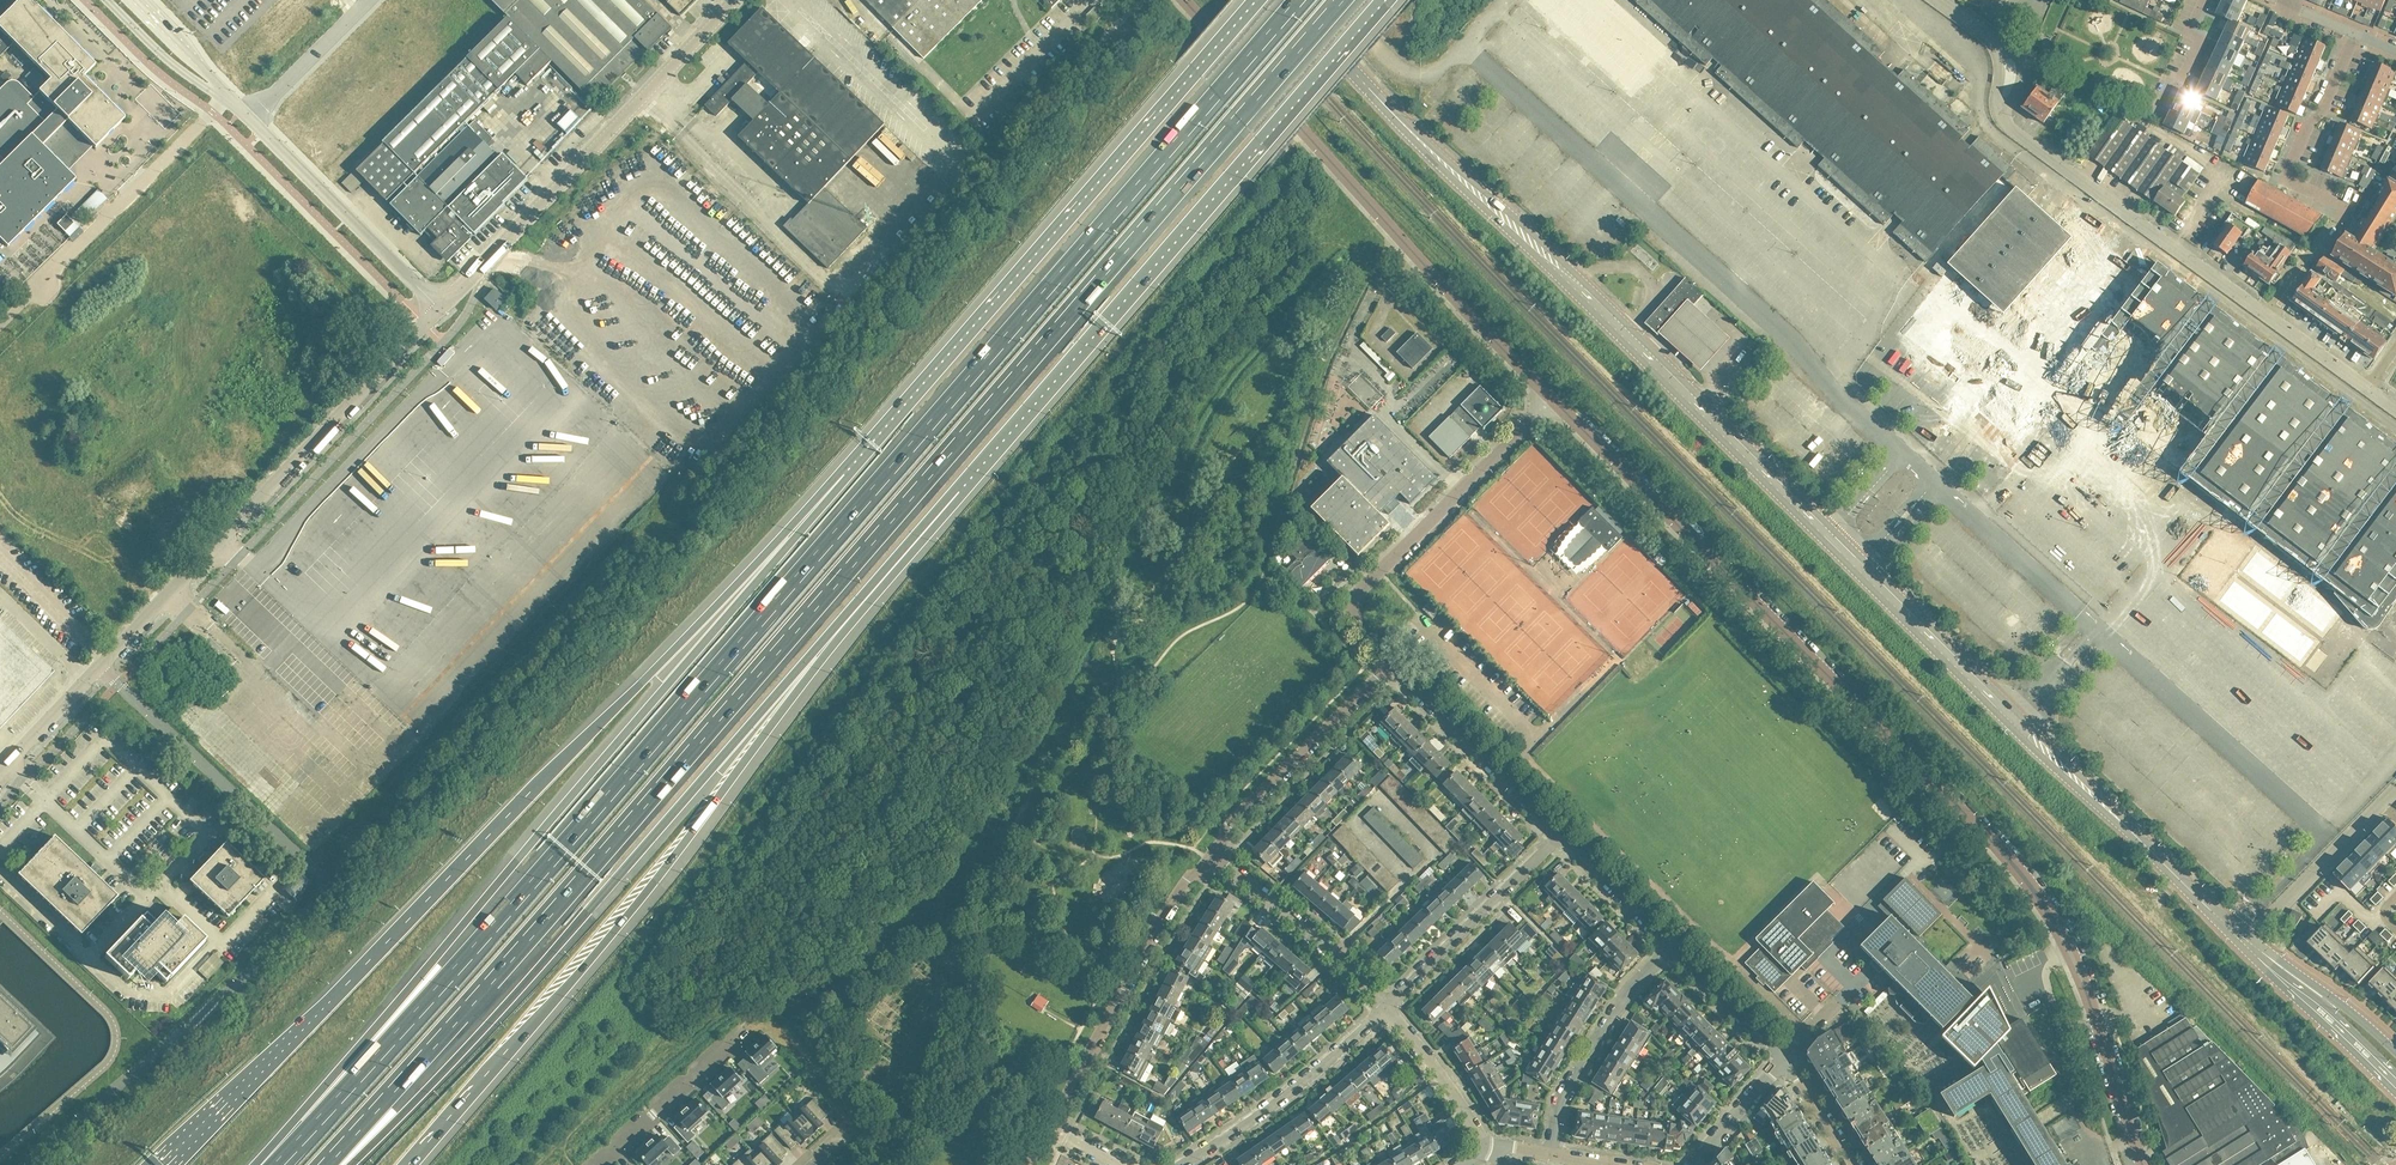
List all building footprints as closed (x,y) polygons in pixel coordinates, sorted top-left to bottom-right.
[(96,89),(92,84),(84,76),(95,64),(31,0),(19,0),(0,19),(0,57),(14,43),(50,79),(47,83),(39,91),(33,97),(19,83),(19,82),(18,82),(17,81),(16,81),(15,81),(15,80),(14,80),(13,80),(12,80),(11,80),(10,80),(10,81),(9,81),(8,81),(7,82),(6,82),(6,83),(5,83),(0,89),(0,239),(4,243),(7,246),(9,244),(19,234),(24,230),(28,226),(49,205),(53,201),(56,198),(60,194),(63,191),(67,187),(75,179),(64,168),(90,142),(95,147),(125,118),(96,89)] [(658,14),(657,14),(643,0),(491,0),(590,99),(592,97),(594,95),(596,93),(599,96),(617,78),(622,73),(645,49),(648,51),(650,49),(672,27),(658,14)] [(679,15),(695,0),(664,0),(679,15)] [(923,58),(972,10),(982,0),(865,0),(923,58)] [(1051,8),(1059,0),(1043,0),(1051,8)] [(1706,65),(1712,58),(1721,66),(1715,73),(1798,148),(1804,141),(1824,159),(1818,165),(1874,216),(1884,225),(1894,214),(1902,221),(1893,233),(1930,266),(2015,171),(2011,167),(2012,166),(1979,136),(1969,147),(1961,139),(1970,129),(1904,69),(1898,76),(1878,59),(1884,52),(1874,42),(1827,0),(1633,0),(1706,65)] [(2189,12),(2195,3),(2190,0),(2183,0),(2179,5),(2189,12)] [(2248,0),(2223,0),(2222,2),(2243,11),(2248,0)] [(2372,0),(2359,0),(2358,1),(2363,3),(2362,6),(2368,8),(2372,0)] [(2374,11),(2375,8),(2381,11),(2386,0),(2372,0),(2368,8),(2374,11)] [(2137,11),(2139,5),(2133,2),(2131,8),(2137,11)] [(2221,17),(2230,21),(2230,20),(2237,24),(2237,23),(2243,11),(2222,2),(2216,14),(2221,17)] [(2390,12),(2393,5),(2388,3),(2385,10),(2390,12)] [(2339,13),(2342,8),(2335,5),(2332,10),(2339,13)] [(1095,6),(1085,16),(1093,24),(1103,15),(1095,6)] [(844,237),(809,203),(884,124),(764,10),(762,8),(728,43),(728,44),(739,53),(740,55),(747,61),(728,81),(723,77),(719,81),(724,85),(705,105),(717,116),(758,72),(779,92),(738,136),(808,203),(792,220),(790,218),(783,226),(828,268),(866,228),(867,228),(859,221),(851,229),(852,229),(844,237)] [(2346,16),(2348,11),(2342,8),(2339,13),(2346,16)] [(2154,19),(2157,13),(2152,11),(2151,10),(2148,16),(2154,19)] [(2160,22),(2163,16),(2157,13),(2154,19),(2160,22)] [(2264,22),(2267,16),(2261,13),(2258,19),(2264,22)] [(2272,15),(2268,24),(2273,27),(2277,17),(2272,15)] [(2362,23),(2364,18),(2357,15),(2355,20),(2362,23)] [(528,179),(503,154),(499,158),(492,152),(486,145),(468,127),(465,124),(500,89),(516,74),(527,86),(552,61),(508,18),(383,142),(384,143),(357,170),(390,204),(390,205),(420,235),(424,231),(450,257),(466,241),(474,233),(475,234),(505,204),(504,203),(528,179)] [(2262,28),(2264,22),(2258,19),(2256,25),(2262,28)] [(2245,41),(2250,29),(2237,23),(2237,24),(2230,20),(2230,21),(2225,32),(2245,41)] [(2283,33),(2272,29),(2267,26),(2264,33),(2269,36),(2270,34),(2280,39),(2283,33)] [(2244,42),(2245,41),(2225,32),(2219,44),(2239,53),(2244,56),(2245,55),(2247,56),(2249,51),(2241,48),(2244,42)] [(2298,48),(2320,58),(2325,46),(2305,37),(2303,43),(2300,42),(2298,48)] [(860,98),(866,91),(815,42),(809,49),(860,98)] [(2264,51),(2266,44),(2260,42),(2258,48),(2264,51)] [(2219,44),(2213,56),(2233,65),(2239,53),(2219,44)] [(2261,57),(2264,51),(2258,48),(2255,54),(2261,57)] [(2316,69),(2320,58),(2298,48),(2295,54),(2297,55),(2295,60),(2316,69)] [(1573,82),(1595,58),(1595,57),(1588,52),(1567,76),(1573,82)] [(2208,67),(2228,77),(2233,65),(2213,56),(2208,67)] [(2311,80),(2316,69),(2295,60),(2293,66),(2290,65),(2288,70),(2311,80)] [(2395,78),(2395,72),(2375,63),(2371,74),(2391,83),(2393,78),(2395,80),(2395,78)] [(2253,74),(2256,68),(2250,66),(2247,72),(2253,74)] [(2202,79),(2222,89),(2228,77),(2208,67),(2202,79)] [(33,69),(25,77),(39,91),(47,83),(33,69)] [(2306,92),(2311,80),(2288,70),(2285,76),(2283,75),(2280,81),(2286,83),(2306,92)] [(2250,80),(2253,74),(2247,72),(2244,78),(2250,80)] [(2388,89),(2391,83),(2371,74),(2366,86),(2389,96),(2391,90),(2388,89)] [(2259,85),(2262,78),(2257,76),(2254,82),(2259,85)] [(2216,101),(2222,89),(2202,79),(2196,92),(2216,101)] [(2044,123),(2067,90),(2057,82),(2047,95),(2037,87),(2022,107),(2044,123)] [(2256,92),(2259,85),(2254,82),(2251,89),(2256,92)] [(2301,103),(2306,92),(2286,83),(2283,88),(2281,87),(2278,93),(2301,103)] [(2386,102),(2389,96),(2366,86),(2361,97),(2381,106),(2383,101),(2386,102)] [(2196,110),(2200,112),(2205,101),(2201,99),(2202,98),(2181,89),(2175,101),(2196,110)] [(2243,98),(2245,92),(2239,89),(2237,95),(2243,98)] [(2296,114),(2301,103),(2278,93),(2276,99),(2278,100),(2276,106),(2296,114)] [(2237,110),(2243,98),(2237,95),(2231,108),(2237,110)] [(2379,112),(2381,106),(2361,97),(2356,109),(2379,118),(2381,113),(2379,112)] [(2195,124),(2200,112),(2196,110),(2175,101),(2170,113),(2190,122),(2195,124)] [(2284,127),(2289,115),(2261,104),(2259,109),(2263,111),(2261,117),(2284,127)] [(569,108),(563,115),(555,122),(566,133),(567,134),(581,120),(569,108)] [(2376,125),(2379,118),(2356,109),(2351,120),(2371,129),(2374,123),(2376,125)] [(2236,114),(2230,111),(2224,124),(2230,127),(2236,114)] [(2190,122),(2170,113),(2164,125),(2189,136),(2191,131),(2187,129),(2190,122)] [(2204,168),(2187,156),(2183,162),(2116,115),(2088,155),(2154,202),(2155,201),(2175,216),(2186,201),(2181,198),(2186,192),(2187,192),(2204,168)] [(2279,138),(2284,127),(2261,117),(2255,115),(2251,125),(2256,128),(2279,138)] [(475,120),(468,127),(486,145),(492,152),(500,144),(475,120)] [(2251,125),(2243,122),(2237,120),(2234,127),(2232,132),(2237,134),(2239,129),(2253,135),(2253,134),(2256,135),(2254,141),(2274,149),(2279,138),(2256,128),(2251,125)] [(2227,132),(2230,127),(2224,124),(2219,121),(2213,133),(2219,136),(2225,138),(2227,132)] [(2361,132),(2343,124),(2341,123),(2336,135),(2358,145),(2359,144),(2361,138),(2358,137),(2361,132)] [(2391,132),(2395,125),(2390,123),(2387,130),(2391,132)] [(2236,138),(2237,134),(2232,132),(2228,143),(2233,145),(2236,138)] [(2191,134),(2187,141),(2194,145),(2198,138),(2191,134)] [(2356,150),(2358,145),(2336,135),(2331,146),(2351,155),(2353,149),(2356,150)] [(2225,150),(2227,144),(2223,142),(2225,138),(2219,136),(2216,142),(2214,148),(2216,149),(2214,153),(2221,157),(2225,150)] [(2269,161),(2274,149),(2254,141),(2251,146),(2249,145),(2246,151),(2269,161)] [(2380,154),(2383,147),(2378,145),(2375,151),(2380,154)] [(2349,160),(2351,155),(2331,146),(2326,157),(2349,167),(2351,161),(2349,160)] [(2264,172),(2269,161),(2246,151),(2244,157),(2246,158),(2244,164),(2264,172)] [(2376,160),(2380,154),(2375,151),(2371,158),(2376,160)] [(2346,173),(2349,167),(2326,157),(2321,169),(2341,178),(2344,172),(2346,173)] [(2371,179),(2377,167),(2372,164),(2370,168),(2365,165),(2361,174),(2365,176),(2366,176),(2371,179)] [(2365,176),(2361,174),(2356,183),(2360,186),(2365,176)] [(2319,223),(2324,216),(2322,215),(2285,195),(2258,180),(2245,204),(2308,239),(2312,233),(2313,232),(2313,231),(2318,224),(2319,224),(2319,223)] [(2346,235),(2333,256),(2395,296),(2395,267),(2378,256),(2372,251),(2395,214),(2395,213),(2395,185),(2388,180),(2383,187),(2379,193),(2351,238),(2346,235)] [(2245,237),(2251,228),(2225,210),(2220,218),(2226,223),(2219,233),(2222,234),(2219,239),(2218,239),(2218,240),(2215,245),(2214,244),(2214,245),(2228,255),(2228,254),(2231,250),(2232,249),(2235,244),(2235,245),(2236,244),(2236,243),(2239,239),(2240,239),(2240,238),(2242,234),(2245,236),(2244,236),(2245,237)] [(65,232),(74,223),(66,215),(57,224),(65,232)] [(2277,248),(2275,250),(2266,244),(2258,256),(2253,253),(2252,255),(2249,253),(2242,263),(2245,265),(2244,266),(2243,267),(2244,267),(2243,267),(2244,268),(2244,267),(2252,273),(2252,274),(2253,273),(2260,279),(2261,280),(2261,279),(2269,285),(2268,285),(2269,286),(2269,285),(2270,285),(2270,284),(2271,283),(2274,285),(2281,276),(2278,273),(2279,272),(2283,267),(2282,266),(2288,257),(2289,258),(2292,253),(2291,253),(2296,245),(2265,228),(2262,232),(2274,241),(2273,243),(2276,245),(2274,247),(2277,248)] [(2356,278),(2324,257),(2316,268),(2336,282),(2341,275),(2353,283),(2356,278)] [(2320,321),(2339,294),(2312,274),(2292,301),(2320,321)] [(1659,331),(1687,300),(1688,301),(1689,300),(1693,304),(1692,305),(1694,306),(1696,304),(1700,299),(1704,295),(1685,278),(1681,282),(1675,289),(1675,290),(1646,322),(1645,322),(1644,323),(1645,325),(1646,324),(1657,333),(1656,334),(1657,335),(1659,334),(1658,333),(1659,331)] [(505,299),(494,289),(485,299),(496,309),(505,299)] [(2345,344),(2347,340),(2364,317),(2371,307),(2365,304),(2360,312),(2347,303),(2348,301),(2339,294),(2320,321),(2342,337),(2340,340),(2345,344)] [(1730,334),(1696,304),(1688,298),(1659,331),(1666,337),(1700,367),(1708,358),(1730,334)] [(2386,344),(2391,336),(2383,330),(2385,326),(2376,320),(2373,323),(2364,317),(2347,340),(2374,360),(2386,344)] [(1391,328),(1381,337),(1387,342),(1396,333),(1391,328)] [(1413,368),(1431,349),(1432,350),(1432,349),(1432,348),(1431,349),(1417,334),(1416,333),(1416,334),(1397,352),(1397,351),(1396,352),(1397,353),(1412,368),(1412,369),(1413,368)] [(1465,365),(1462,368),(1467,373),(1470,370),(1465,365)] [(1387,373),(1384,376),(1389,381),(1396,374),(1391,369),(1387,373)] [(1495,420),(1496,419),(1496,418),(1496,417),(1495,417),(1502,410),(1503,410),(1504,410),(1504,409),(1504,408),(1503,408),(1502,408),(1480,386),(1454,411),(1454,412),(1450,416),(1449,416),(1428,437),(1449,458),(1471,437),(1470,436),(1481,426),(1483,428),(1482,428),(1482,429),(1483,429),(1483,430),(1484,430),(1484,429),(1485,429),(1485,428),(1484,428),(1491,421),(1492,421),(1493,421),(1494,421),(1495,421),(1495,420)] [(1379,514),(1384,509),(1389,514),(1400,504),(1395,499),(1399,494),(1410,504),(1436,478),(1374,415),(1347,441),(1383,478),(1363,498),(1342,477),(1311,509),(1358,556),(1389,524),(1379,514)] [(1962,463),(1967,457),(1959,451),(1955,457),(1962,463)] [(1624,530),(1599,506),(1595,510),(1592,507),(1577,522),(1584,529),(1579,533),(1575,538),(1571,543),(1567,548),(1563,555),(1575,567),(1582,563),(1587,559),(1592,555),(1597,550),(1601,545),(1608,552),(1623,537),(1620,534),(1624,531),(1624,530)] [(1285,571),(1301,588),(1330,559),(1317,546),(1313,550),(1301,538),(1289,551),(1297,559),(1285,571)] [(1657,554),(1654,557),(1662,566),(1666,562),(1668,560),(1660,552),(1657,554)] [(1436,615),(1426,605),(1422,609),(1432,619),(1436,615)] [(54,672),(0,620),(0,728),(54,672)] [(1389,711),(1392,708),(1389,705),(1385,701),(1382,705),(1389,711)] [(1405,720),(1393,709),(1381,721),(1382,721),(1379,724),(1389,735),(1405,720)] [(1400,746),(1416,731),(1405,720),(1389,735),(1390,735),(1400,746)] [(1414,754),(1426,742),(1416,731),(1400,746),(1401,747),(1404,743),(1414,754)] [(1365,732),(1359,738),(1367,746),(1371,742),(1373,740),(1365,732)] [(1377,748),(1371,742),(1367,746),(1373,752),(1377,748)] [(1425,765),(1437,753),(1426,742),(1414,754),(1425,765)] [(1383,754),(1377,748),(1373,752),(1379,758),(1383,754)] [(1444,769),(1448,764),(1437,753),(1425,765),(1440,780),(1448,772),(1444,769)] [(1336,767),(1348,779),(1360,767),(1348,755),(1336,767)] [(1399,770),(1393,764),(1388,768),(1394,774),(1399,770)] [(1337,791),(1348,779),(1336,767),(1324,779),(1337,791)] [(1400,780),(1405,776),(1399,770),(1394,774),(1400,780)] [(1455,795),(1467,783),(1456,772),(1444,784),(1455,795)] [(1385,791),(1396,780),(1390,775),(1379,785),(1385,791)] [(1325,803),(1325,802),(1337,791),(1324,779),(1313,791),(1325,803)] [(1390,796),(1401,785),(1396,780),(1385,791),(1390,796)] [(1416,787),(1409,781),(1405,785),(1411,791),(1416,787)] [(1466,806),(1478,794),(1467,783),(1455,795),(1466,806)] [(1366,795),(1372,789),(1367,785),(1361,791),(1366,795)] [(1395,801),(1406,790),(1401,785),(1390,796),(1395,801)] [(1400,806),(1411,796),(1406,790),(1395,801),(1400,806)] [(1329,806),(1325,802),(1325,803),(1313,791),(1301,803),(1313,815),(1314,814),(1317,817),(1329,806)] [(1360,801),(1366,795),(1361,791),(1355,797),(1360,801)] [(1477,817),(1489,805),(1478,794),(1466,806),(1477,817)] [(1405,812),(1416,801),(1411,796),(1400,806),(1405,812)] [(1352,798),(1348,801),(1354,807),(1358,803),(1352,798)] [(1410,817),(1421,806),(1416,801),(1405,812),(1410,817)] [(1301,827),(1313,815),(1301,803),(1289,815),(1301,827)] [(1439,811),(1433,805),(1429,809),(1435,816),(1439,811)] [(1484,832),(1500,816),(1491,807),(1489,805),(1477,817),(1473,821),(1484,832)] [(1415,822),(1426,811),(1421,806),(1410,817),(1415,822)] [(1368,823),(1378,813),(1373,808),(1363,817),(1368,823)] [(1342,820),(1348,814),(1344,809),(1338,816),(1342,820)] [(1420,827),(1431,817),(1426,811),(1415,822),(1420,827)] [(1445,818),(1439,811),(1435,816),(1441,822),(1445,818)] [(1373,828),(1383,818),(1378,813),(1368,823),(1373,828)] [(1290,839),(1301,827),(1289,815),(1278,827),(1290,839)] [(1336,826),(1342,820),(1338,816),(1332,822),(1336,826)] [(1499,839),(1511,827),(1500,816),(1484,832),(1483,833),(1487,838),(1493,833),(1499,839)] [(1425,833),(1436,822),(1431,817),(1420,827),(1425,833)] [(1378,833),(1388,823),(1383,818),(1373,828),(1378,833)] [(229,829),(219,819),(211,828),(221,837),(229,829)] [(2395,845),(2395,844),(2395,843),(2395,826),(2389,819),(2379,828),(2395,845)] [(1430,838),(1441,827),(1436,822),(1425,833),(1430,838)] [(1383,838),(1393,828),(1388,823),(1378,833),(1383,838)] [(1337,840),(1347,829),(1342,824),(1332,835),(1337,840)] [(1290,839),(1278,827),(1266,839),(1278,851),(1290,839)] [(1435,843),(1446,832),(1441,827),(1430,838),(1435,843)] [(1461,834),(1455,827),(1450,831),(1457,838),(1461,834)] [(1524,848),(1518,842),(1522,838),(1511,827),(1499,839),(1490,848),(1494,853),(1499,848),(1506,854),(1507,853),(1513,859),(1524,848)] [(1388,843),(1399,834),(1393,828),(1383,838),(1388,843)] [(2395,847),(2395,845),(2379,828),(2370,837),(2388,855),(2395,847)] [(1342,845),(1353,834),(1347,829),(1337,840),(1342,845)] [(1441,848),(1451,838),(1446,832),(1435,843),(1441,848)] [(1319,844),(1325,838),(1320,834),(1315,840),(1319,844)] [(1347,850),(1358,840),(1353,834),(1342,845),(1347,850)] [(1394,849),(1404,839),(1399,834),(1388,843),(1394,849)] [(1467,840),(1461,834),(1457,838),(1463,844),(1467,840)] [(118,896),(94,874),(96,872),(90,867),(88,868),(54,836),(18,874),(81,935),(118,896)] [(2361,847),(2379,864),(2377,862),(2386,854),(2388,856),(2388,855),(2370,837),(2361,847)] [(1446,853),(1457,843),(1451,838),(1441,848),(1446,853)] [(1284,856),(1278,851),(1266,839),(1254,851),(1266,863),(1272,868),(1284,856)] [(1399,854),(1409,844),(1404,839),(1394,849),(1399,854)] [(1313,850),(1319,844),(1315,840),(1309,846),(1313,850)] [(1352,855),(1363,845),(1358,840),(1347,850),(1352,855)] [(1329,841),(1326,846),(1333,849),(1336,844),(1329,841)] [(255,888),(264,879),(226,842),(210,859),(208,858),(204,862),(205,864),(189,881),(228,917),(252,892),(254,894),(255,895),(256,895),(257,895),(258,894),(259,893),(259,892),(258,892),(258,891),(255,888)] [(1404,859),(1414,849),(1409,844),(1399,854),(1404,859)] [(1357,861),(1368,850),(1363,845),(1352,855),(1357,861)] [(2352,856),(2370,873),(2379,864),(2361,847),(2352,856)] [(1409,864),(1419,854),(1414,849),(1404,859),(1409,864)] [(1482,856),(1476,849),(1472,854),(1478,860),(1482,856)] [(1373,855),(1368,850),(1357,861),(1362,866),(1373,855)] [(1449,864),(1455,858),(1451,853),(1445,859),(1449,864)] [(1337,861),(1330,854),(1326,858),(1333,865),(1337,861)] [(1414,869),(1424,859),(1419,854),(1409,864),(1414,869)] [(1343,855),(1337,861),(1333,865),(1338,871),(1342,866),(1341,865),(1347,859),(1343,855)] [(1367,871),(1378,861),(1373,855),(1362,866),(1367,871)] [(1488,862),(1482,856),(1478,860),(1484,866),(1488,862)] [(2343,865),(2359,881),(2368,872),(2369,874),(2370,873),(2352,856),(2343,865)] [(1296,868),(1302,862),(1297,857),(1291,863),(1296,868)] [(1449,864),(1445,859),(1439,865),(1443,869),(1449,864)] [(1372,876),(1383,866),(1378,861),(1367,871),(1372,876)] [(1296,868),(1291,863),(1285,869),(1290,874),(1296,868)] [(1483,876),(1471,863),(1459,875),(1471,887),(1483,876)] [(1356,865),(1351,870),(1356,876),(1361,871),(1356,865)] [(2359,881),(2343,865),(2333,875),(2349,891),(2359,881)] [(1377,882),(1388,871),(1383,866),(1372,876),(1377,882)] [(1382,887),(1393,876),(1388,871),(1377,882),(1382,887)] [(1556,899),(1569,886),(1558,875),(1557,876),(1553,872),(1549,874),(1547,875),(1545,877),(1542,880),(1540,883),(1544,888),(1543,889),(1549,895),(1546,898),(1551,903),(1552,902),(1556,899)] [(1305,896),(1316,884),(1303,873),(1293,885),(1305,896)] [(1425,886),(1431,880),(1427,876),(1425,879),(1421,875),(1418,878),(1425,886)] [(1460,898),(1471,887),(1459,875),(1448,886),(1460,898)] [(1360,883),(1367,889),(1373,883),(1367,876),(1360,883)] [(1387,892),(1398,881),(1393,876),(1382,887),(1387,892)] [(1359,884),(1353,878),(1348,882),(1354,888),(1359,884)] [(1425,886),(1418,878),(1412,884),(1419,892),(1425,886)] [(2023,1096),(2057,1075),(2021,1018),(2006,1027),(1987,990),(1983,994),(1956,967),(1954,969),(1948,964),(1945,967),(1917,939),(1942,914),(1905,878),(1878,906),(1889,917),(1860,947),(1873,959),(1870,962),(1865,964),(1863,973),(1869,980),(1879,977),(1880,973),(1883,970),(1895,982),(1888,989),(1889,994),(1894,995),(1897,1003),(1915,1022),(1924,1025),(1931,1018),(1942,1029),(1948,1024),(1951,1026),(1941,1036),(1972,1068),(1980,1060),(1984,1066),(1960,1081),(1956,1075),(1938,1086),(1942,1093),(1939,1094),(1953,1117),(1989,1094),(2034,1164),(2069,1164),(2068,1163),(2066,1164),(2023,1096)] [(1436,897),(1448,910),(1460,898),(1448,886),(1444,882),(1432,894),(1436,897)] [(1815,956),(1844,927),(1827,910),(1833,904),(1834,905),(1835,904),(1813,882),(1755,939),(1762,945),(1744,963),(1774,993),(1802,965),(1806,970),(1805,970),(1806,971),(1818,958),(1818,957),(1817,958),(1815,956)] [(1318,907),(1328,894),(1316,884),(1305,896),(1318,907)] [(1568,908),(1580,897),(1569,886),(1556,899),(1552,902),(1563,913),(1568,908)] [(1436,921),(1448,910),(1436,897),(1432,894),(1430,891),(1425,896),(1431,902),(1425,908),(1424,908),(1436,921)] [(2374,896),(2380,901),(2384,897),(2378,892),(2374,896)] [(1330,917),(1341,905),(1328,894),(1318,907),(1330,917)] [(1408,903),(1404,898),(1400,895),(1394,901),(1398,904),(1402,909),(1408,903)] [(1225,918),(1233,905),(1219,896),(1210,909),(1225,918)] [(2380,901),(2374,896),(2370,900),(2376,905),(2380,901)] [(1579,919),(1591,908),(1580,897),(1568,908),(1579,919)] [(1343,928),(1344,927),(1350,933),(1361,922),(1348,912),(1353,906),(1346,899),(1341,905),(1330,917),(1343,928)] [(1396,915),(1402,909),(1398,904),(1391,910),(1396,915)] [(1412,920),(1424,932),(1436,921),(1424,908),(1412,920)] [(1579,919),(1593,934),(1601,926),(1598,923),(1602,919),(1591,908),(1579,919)] [(1216,931),(1225,918),(1210,909),(1202,922),(1216,931)] [(1535,920),(1539,916),(1533,909),(1529,914),(1535,920)] [(2295,928),(2303,915),(2293,909),(2285,923),(2295,928)] [(2349,911),(2340,919),(2345,923),(2353,914),(2349,911)] [(170,978),(205,941),(183,919),(173,929),(171,928),(173,926),(168,922),(167,924),(163,921),(158,927),(146,915),(141,920),(140,920),(105,957),(128,979),(140,966),(149,974),(152,971),(164,983),(169,978),(170,978)] [(1545,921),(1539,916),(1535,920),(1541,926),(1545,921)] [(1524,919),(1514,929),(1510,924),(1499,935),(1514,951),(1515,952),(1527,939),(1529,941),(1538,933),(1524,919)] [(2357,929),(2362,923),(2358,919),(2353,925),(2357,929)] [(1244,930),(1249,923),(1243,920),(1239,927),(1244,930)] [(1424,932),(1412,920),(1400,931),(1413,944),(1424,932)] [(1378,931),(1384,925),(1380,921),(1374,927),(1378,931)] [(1208,944),(1216,931),(1202,922),(1194,935),(1208,944)] [(1601,926),(1593,934),(1587,940),(1598,951),(1616,933),(1605,922),(1601,926)] [(2317,952),(2335,933),(2326,923),(2318,932),(2312,926),(2303,935),(2309,941),(2307,943),(2317,952)] [(2366,927),(2362,923),(2357,929),(2361,933),(2366,927)] [(1262,952),(1274,939),(1261,928),(1258,931),(1250,926),(1239,943),(1246,948),(1252,948),(1254,945),(1262,952)] [(1240,938),(1244,930),(1239,927),(1234,934),(1240,938)] [(1372,937),(1378,931),(1374,927),(1368,933),(1372,937)] [(1413,944),(1400,931),(1397,928),(1386,939),(1401,955),(1413,944)] [(2384,938),(2389,932),(2385,928),(2380,934),(2384,938)] [(1556,942),(1561,937),(1555,931),(1550,935),(1556,942)] [(2389,932),(2384,938),(2388,942),(2393,936),(2389,932)] [(1608,961),(1626,943),(1622,939),(1622,937),(1619,934),(1618,934),(1616,933),(1598,951),(1599,951),(1608,961)] [(2326,961),(2345,942),(2345,941),(2335,933),(2317,952),(2323,957),(2323,958),(2325,960),(2326,961)] [(1213,947),(1208,944),(1194,935),(1185,948),(1204,960),(1213,947)] [(1504,962),(1514,951),(1499,935),(1488,946),(1503,962),(1504,962)] [(1562,948),(1567,943),(1561,937),(1556,942),(1562,948)] [(1275,963),(1286,950),(1274,939),(1262,952),(1256,960),(1261,964),(1264,961),(1271,967),(1275,963)] [(1401,955),(1386,939),(1374,950),(1389,966),(1401,955)] [(2345,942),(2326,961),(2336,970),(2358,946),(2353,951),(2344,943),(2345,942)] [(1239,943),(1223,969),(1228,974),(1238,964),(1238,957),(1246,948),(1239,943)] [(1634,949),(1632,949),(1626,943),(1608,961),(1619,972),(1637,954),(1637,952),(1634,949)] [(1227,956),(1232,949),(1227,946),(1222,953),(1227,956)] [(1501,966),(1500,965),(1503,962),(1488,946),(1477,957),(1489,969),(1494,974),(1501,966)] [(1552,946),(1546,952),(1561,967),(1567,961),(1552,946)] [(2368,955),(2358,946),(2336,970),(2340,966),(2349,974),(2368,955)] [(1204,960),(1185,948),(1177,961),(1191,970),(1189,974),(1202,982),(1205,976),(1197,971),(1204,960)] [(1287,974),(1299,960),(1286,950),(1275,963),(1287,974)] [(208,979),(223,962),(214,953),(198,970),(208,979)] [(1223,964),(1227,956),(1222,953),(1218,960),(1223,964)] [(2368,955),(2349,974),(2359,984),(2378,964),(2368,955)] [(1489,969),(1477,957),(1466,968),(1478,980),(1478,979),(1484,985),(1494,974),(1489,969)] [(1305,978),(1311,971),(1299,960),(1287,974),(1283,978),(1299,992),(1309,983),(1305,978)] [(2368,984),(2378,994),(2395,976),(2386,966),(2368,984)] [(1594,976),(1600,970),(1596,967),(1590,973),(1594,976)] [(1478,980),(1466,968),(1455,978),(1467,990),(1472,995),(1473,996),(1478,990),(1484,985),(1478,979),(1478,980)] [(1187,978),(1172,970),(1165,984),(1180,992),(1187,978)] [(1599,979),(1603,974),(1600,970),(1594,976),(1599,979)] [(1534,971),(1530,975),(1535,981),(1540,977),(1534,971)] [(1608,987),(1587,974),(1579,986),(1599,999),(1602,995),(1603,995),(1608,987)] [(1249,981),(1243,975),(1239,980),(1245,985),(1249,981)] [(1569,980),(1562,976),(1559,979),(1566,984),(1569,980)] [(1992,986),(2011,1017),(2027,1007),(2008,976),(1992,986)] [(2378,994),(2383,999),(2386,1001),(2387,1003),(2395,994),(2395,976),(2378,994)] [(1535,981),(1529,987),(1536,993),(1546,983),(1540,977),(1535,981)] [(1467,990),(1455,978),(1444,989),(1456,1001),(1461,1006),(1472,995),(1467,990)] [(1654,1012),(1658,1008),(1676,991),(1665,980),(1656,988),(1651,993),(1643,1001),(1654,1012)] [(1237,982),(1232,988),(1233,989),(1240,994),(1245,998),(1249,993),(1243,988),(1237,982)] [(1313,992),(1320,987),(1316,982),(1309,988),(1313,992)] [(1165,984),(1158,997),(1173,1005),(1180,992),(1165,984)] [(1599,999),(1579,986),(1571,998),(1593,1012),(1598,1004),(1596,1003),(1599,999)] [(1523,992),(1531,1000),(1536,993),(1529,987),(1523,992)] [(1313,992),(1309,988),(1303,993),(1307,998),(1313,992)] [(1456,1001),(1444,989),(1433,1000),(1446,1012),(1456,1001)] [(1263,1001),(1267,996),(1261,991),(1257,995),(1263,1001)] [(1684,998),(1684,999),(1676,991),(1658,1008),(1664,1013),(1662,1015),(1667,1020),(1685,1002),(1686,1001),(1684,998)] [(1553,998),(1545,992),(1543,996),(1548,1001),(1550,1002),(1553,998)] [(1038,993),(1030,1005),(1041,1012),(1049,1000),(1038,993)] [(1239,1005),(1245,998),(1240,994),(1234,1001),(1239,1005)] [(2387,1003),(2395,1011),(2395,994),(2387,1003)] [(1348,1008),(1337,995),(1324,1006),(1336,1019),(1348,1008)] [(1523,995),(1519,999),(1526,1006),(1530,1002),(1523,995)] [(1270,1006),(1274,1002),(1267,996),(1263,1001),(1270,1006)] [(1545,1005),(1548,1001),(1543,996),(1539,1000),(1545,1005)] [(1158,997),(1151,1011),(1166,1019),(1171,1022),(1174,1023),(1181,1010),(1173,1005),(1158,997)] [(1491,1001),(1497,1007),(1501,1003),(1495,997),(1491,1001)] [(1588,1019),(1593,1012),(1571,998),(1564,1010),(1584,1023),(1586,1019),(1588,1019)] [(21,1057),(40,1037),(0,1000),(0,1077),(6,1072),(11,1067),(16,1062),(21,1057)] [(1451,1017),(1446,1012),(1433,1000),(1422,1011),(1434,1023),(1441,1017),(1446,1022),(1451,1017)] [(1234,1011),(1239,1005),(1234,1001),(1229,1007),(1234,1011)] [(1672,1025),(1673,1023),(1679,1028),(1696,1012),(1697,1011),(1690,1004),(1689,1006),(1685,1002),(1667,1020),(1672,1025)] [(1245,1013),(1250,1007),(1245,1003),(1240,1009),(1245,1013)] [(1336,1019),(1324,1006),(1321,1003),(1310,1012),(1311,1013),(1309,1014),(1312,1017),(1324,1030),(1336,1019)] [(1275,1016),(1281,1010),(1274,1004),(1269,1010),(1275,1016)] [(1288,1014),(1294,1009),(1290,1004),(1284,1010),(1288,1014)] [(1239,1020),(1245,1013),(1240,1009),(1235,1016),(1239,1020)] [(1288,1014),(1284,1010),(1278,1015),(1282,1020),(1288,1014)] [(1584,1023),(1564,1010),(1556,1022),(1577,1036),(1582,1028),(1581,1027),(1584,1023)] [(1143,1025),(1164,1035),(1171,1022),(1166,1019),(1151,1011),(1143,1025)] [(1646,1020),(1642,1016),(1636,1012),(1631,1019),(1640,1025),(1646,1020)] [(1677,1030),(1681,1034),(1678,1037),(1685,1043),(1707,1022),(1700,1015),(1699,1016),(1696,1012),(1679,1028),(1677,1030)] [(1179,1013),(1176,1023),(1182,1025),(1185,1015),(1179,1013)] [(1533,1025),(1535,1020),(1529,1016),(1526,1020),(1533,1025)] [(1324,1030),(1312,1017),(1300,1027),(1311,1041),(1324,1030)] [(1496,1030),(1483,1017),(1477,1023),(1485,1031),(1495,1031),(1496,1030)] [(2171,1164),(2219,1164),(2208,1148),(2229,1135),(2246,1125),(2268,1161),(2271,1159),(2305,1136),(2302,1134),(2196,1026),(2192,1029),(2185,1018),(2144,1044),(2135,1050),(2163,1136),(2167,1148),(2162,1151),(2171,1164)] [(1218,1030),(1223,1024),(1218,1020),(1213,1026),(1218,1030)] [(1530,1029),(1533,1025),(1526,1020),(1523,1025),(1530,1029)] [(1465,1032),(1472,1026),(1468,1021),(1463,1026),(1462,1025),(1460,1027),(1465,1032)] [(1861,1033),(1848,1021),(1834,1030),(1843,1044),(1850,1039),(1853,1043),(1863,1037),(1860,1033),(1861,1033)] [(1449,1029),(1450,1028),(1448,1026),(1447,1027),(1442,1022),(1438,1027),(1445,1033),(1449,1029)] [(1577,1036),(1556,1022),(1548,1034),(1568,1047),(1571,1043),(1572,1044),(1577,1036)] [(1628,1027),(1627,1026),(1622,1034),(1641,1046),(1649,1033),(1631,1022),(1628,1027)] [(1685,1064),(1698,1051),(1717,1032),(1716,1033),(1713,1030),(1714,1028),(1707,1022),(1685,1043),(1691,1050),(1688,1053),(1688,1054),(1681,1060),(1685,1064)] [(1660,1027),(1656,1023),(1649,1031),(1653,1033),(1660,1027)] [(1136,1038),(1151,1046),(1157,1049),(1164,1035),(1143,1025),(1136,1038)] [(1218,1030),(1213,1026),(1208,1033),(1212,1037),(1218,1030)] [(1657,1037),(1664,1030),(1661,1026),(1660,1027),(1653,1033),(1657,1037)] [(1311,1041),(1300,1027),(1287,1038),(1299,1051),(1311,1041)] [(1223,1040),(1228,1033),(1223,1029),(1218,1036),(1223,1040)] [(1452,1041),(1457,1036),(1449,1029),(1445,1033),(1452,1041)] [(1723,1040),(1724,1039),(1717,1032),(1698,1051),(1698,1052),(1700,1050),(1706,1055),(1704,1057),(1708,1061),(1727,1043),(1726,1043),(1723,1040)] [(1846,1054),(1840,1044),(1838,1045),(1830,1032),(1818,1040),(1807,1054),(1807,1056),(1808,1057),(1807,1059),(1808,1062),(1809,1063),(1811,1064),(1812,1064),(1818,1072),(1845,1055),(1846,1054)] [(1299,1051),(1287,1038),(1284,1034),(1271,1044),(1275,1049),(1287,1062),(1299,1051)] [(1512,1039),(1504,1034),(1501,1037),(1507,1046),(1508,1045),(1510,1041),(1512,1039)] [(1568,1047),(1548,1034),(1541,1046),(1562,1060),(1567,1052),(1565,1051),(1568,1047)] [(1618,1041),(1619,1042),(1616,1046),(1636,1059),(1639,1054),(1637,1053),(1641,1046),(1622,1034),(1618,1041)] [(770,1054),(777,1047),(766,1035),(746,1053),(755,1063),(747,1070),(760,1083),(768,1076),(762,1069),(774,1058),(770,1054)] [(1197,1055),(1203,1048),(1208,1042),(1197,1036),(1189,1048),(1193,1051),(1197,1055)] [(1217,1046),(1223,1040),(1218,1036),(1213,1042),(1217,1046)] [(1519,1041),(1513,1036),(1512,1039),(1510,1041),(1517,1045),(1519,1041)] [(1149,1063),(1152,1056),(1147,1053),(1151,1046),(1136,1038),(1129,1052),(1144,1060),(1149,1063)] [(1461,1061),(1481,1048),(1475,1051),(1473,1047),(1476,1046),(1471,1038),(1454,1048),(1461,1061)] [(1869,1040),(1863,1043),(1869,1051),(1875,1047),(1869,1040)] [(1517,1045),(1510,1041),(1508,1045),(1514,1049),(1517,1045)] [(1719,1072),(1738,1053),(1727,1042),(1726,1043),(1727,1043),(1708,1061),(1719,1072)] [(1394,1058),(1394,1059),(1383,1046),(1358,1068),(1369,1081),(1383,1070),(1390,1078),(1394,1075),(1398,1059),(1394,1058)] [(1557,1068),(1562,1060),(1541,1046),(1533,1058),(1553,1071),(1556,1067),(1557,1068)] [(1628,1071),(1636,1059),(1616,1046),(1615,1047),(1614,1047),(1610,1054),(1611,1054),(1608,1058),(1628,1071)] [(1469,1073),(1489,1061),(1481,1048),(1461,1061),(1469,1073)] [(1287,1062),(1275,1049),(1263,1060),(1274,1073),(1287,1062)] [(1670,1049),(1666,1053),(1671,1058),(1675,1054),(1670,1049)] [(1192,1061),(1198,1055),(1197,1055),(1193,1051),(1187,1057),(1192,1061)] [(1123,1073),(1139,1081),(1149,1063),(1144,1060),(1129,1052),(1122,1066),(1125,1068),(1123,1073)] [(1671,1058),(1666,1053),(1661,1058),(1665,1063),(1671,1058)] [(1745,1063),(1745,1061),(1738,1053),(1719,1072),(1717,1073),(1731,1087),(1742,1076),(1742,1077),(1743,1076),(1742,1075),(1742,1074),(1748,1068),(1745,1064),(1745,1063)] [(1201,1065),(1207,1059),(1202,1055),(1197,1061),(1201,1065)] [(1859,1074),(1853,1064),(1851,1065),(1845,1055),(1818,1072),(1824,1081),(1823,1081),(1824,1082),(1823,1085),(1827,1091),(1830,1091),(1830,1092),(1831,1092),(1830,1092),(1859,1074)] [(1515,1062),(1512,1058),(1506,1062),(1509,1066),(1515,1062)] [(1552,1076),(1550,1075),(1553,1071),(1533,1058),(1525,1071),(1546,1084),(1552,1076)] [(1628,1071),(1608,1058),(1606,1062),(1605,1062),(1600,1070),(1620,1083),(1626,1075),(1628,1071)] [(1473,1083),(1474,1082),(1476,1086),(1498,1073),(1490,1060),(1489,1061),(1469,1073),(1467,1074),(1473,1083)] [(1196,1072),(1201,1065),(1197,1061),(1191,1068),(1196,1072)] [(1518,1067),(1515,1062),(1509,1066),(1511,1071),(1518,1067)] [(1269,1077),(1259,1063),(1245,1072),(1255,1086),(1269,1077)] [(1703,1068),(1699,1064),(1693,1069),(1697,1073),(1703,1068)] [(1255,1086),(1245,1072),(1241,1066),(1228,1075),(1232,1081),(1242,1096),(1255,1086)] [(711,1085),(718,1092),(712,1098),(723,1110),(729,1104),(723,1097),(742,1080),(730,1067),(711,1085)] [(1659,1077),(1663,1074),(1656,1067),(1653,1071),(1659,1077)] [(1177,1079),(1183,1072),(1178,1068),(1173,1075),(1177,1079)] [(1369,1081),(1358,1068),(1345,1079),(1357,1092),(1369,1081)] [(1600,1070),(1595,1078),(1596,1078),(1593,1082),(1613,1095),(1625,1103),(1629,1099),(1615,1091),(1620,1083),(1600,1070)] [(1497,1091),(1506,1085),(1498,1073),(1476,1086),(1479,1090),(1478,1091),(1483,1099),(1484,1098),(1497,1091)] [(1869,1093),(1863,1083),(1864,1082),(1859,1074),(1830,1092),(1831,1092),(1842,1110),(1843,1111),(1871,1092),(1869,1093)] [(1172,1086),(1177,1079),(1173,1075),(1167,1082),(1172,1086)] [(1129,1086),(1131,1081),(1124,1077),(1121,1083),(1129,1086)] [(1647,1077),(1644,1081),(1651,1087),(1654,1083),(1647,1077)] [(1711,1107),(1715,1103),(1685,1078),(1682,1082),(1694,1092),(1687,1100),(1706,1116),(1713,1108),(1711,1107)] [(1357,1092),(1345,1079),(1333,1089),(1344,1103),(1357,1092)] [(1707,1093),(1713,1087),(1704,1079),(1698,1085),(1707,1093)] [(1136,1090),(1139,1085),(1131,1081),(1129,1086),(1136,1090)] [(1170,1088),(1157,1081),(1153,1088),(1165,1094),(1170,1088)] [(1180,1091),(1185,1085),(1180,1081),(1175,1087),(1180,1091)] [(1242,1096),(1232,1081),(1218,1090),(1228,1105),(1242,1096)] [(1651,1087),(1644,1081),(1640,1085),(1648,1091),(1651,1087)] [(1597,1100),(1602,1091),(1591,1084),(1587,1091),(1593,1095),(1589,1102),(1595,1106),(1595,1102),(1597,1100)] [(1411,1090),(1407,1085),(1400,1090),(1404,1095),(1411,1090)] [(1174,1098),(1180,1091),(1175,1087),(1169,1094),(1174,1098)] [(1795,1110),(1786,1095),(1787,1095),(1782,1088),(1778,1088),(1760,1109),(1767,1114),(1773,1124),(1795,1110)] [(1344,1103),(1333,1089),(1321,1100),(1332,1113),(1344,1103)] [(1418,1104),(1433,1097),(1430,1089),(1414,1095),(1418,1104)] [(1228,1105),(1218,1090),(1205,1100),(1214,1114),(1228,1105)] [(1404,1095),(1400,1090),(1393,1095),(1397,1100),(1404,1095)] [(1506,1125),(1510,1099),(1501,1098),(1497,1091),(1484,1098),(1490,1109),(1489,1110),(1498,1124),(1506,1125)] [(1601,1102),(1606,1094),(1602,1091),(1597,1100),(1601,1102)] [(1160,1096),(1152,1092),(1150,1097),(1157,1101),(1160,1096)] [(1881,1113),(1874,1101),(1875,1100),(1874,1098),(1874,1097),(1871,1092),(1843,1111),(1842,1110),(1842,1111),(1842,1113),(1843,1116),(1843,1117),(1846,1119),(1848,1120),(1849,1120),(1855,1130),(1881,1113)] [(1646,1098),(1653,1104),(1654,1098),(1649,1094),(1646,1098)] [(1214,1114),(1205,1100),(1202,1095),(1188,1104),(1191,1109),(1201,1123),(1214,1114)] [(1165,1105),(1167,1100),(1160,1096),(1157,1101),(1165,1105)] [(1117,1110),(1112,1107),(1115,1101),(1106,1097),(1103,1102),(1095,1098),(1089,1112),(1096,1115),(1094,1117),(1109,1125),(1117,1110)] [(1675,1102),(1669,1097),(1666,1101),(1668,1103),(1672,1106),(1675,1102)] [(674,1127),(688,1143),(696,1135),(692,1131),(703,1120),(701,1117),(707,1111),(696,1099),(677,1117),(681,1121),(674,1127)] [(827,1115),(812,1099),(795,1116),(812,1134),(823,1124),(821,1121),(827,1115)] [(1520,1126),(1525,1101),(1510,1099),(1506,1125),(1515,1127),(1515,1126),(1520,1126)] [(1332,1113),(1321,1100),(1308,1111),(1320,1124),(1332,1113)] [(1697,1127),(1706,1116),(1687,1100),(1678,1111),(1679,1113),(1697,1127)] [(1535,1129),(1539,1104),(1525,1101),(1520,1126),(1525,1127),(1525,1129),(1534,1130),(1534,1129),(1535,1129)] [(1124,1133),(1132,1118),(1126,1114),(1130,1108),(1121,1103),(1117,1110),(1109,1125),(1124,1133)] [(1385,1109),(1381,1105),(1374,1110),(1378,1115),(1385,1109)] [(1201,1123),(1191,1109),(1178,1118),(1188,1132),(1201,1123)] [(1804,1123),(1801,1118),(1802,1118),(1796,1109),(1795,1110),(1773,1124),(1771,1125),(1776,1133),(1774,1134),(1778,1140),(1804,1123)] [(1927,1137),(1942,1127),(1933,1113),(1932,1114),(1928,1109),(1915,1118),(1927,1137)] [(1378,1115),(1374,1110),(1367,1115),(1370,1120),(1378,1115)] [(1589,1138),(1593,1112),(1579,1110),(1576,1130),(1574,1130),(1572,1131),(1572,1134),(1572,1135),(1574,1136),(1584,1138),(1589,1138)] [(1135,1112),(1132,1118),(1124,1133),(1138,1141),(1146,1125),(1149,1120),(1135,1112)] [(1604,1140),(1608,1114),(1593,1112),(1589,1138),(1589,1139),(1601,1141),(1603,1139),(1604,1140)] [(1314,1128),(1304,1113),(1290,1123),(1301,1138),(1314,1128)] [(1424,1125),(1430,1122),(1425,1113),(1419,1117),(1424,1125)] [(1685,1141),(1697,1127),(1679,1113),(1676,1116),(1680,1120),(1679,1122),(1681,1124),(1678,1126),(1676,1126),(1665,1124),(1661,1149),(1660,1150),(1672,1152),(1673,1149),(1677,1150),(1685,1141)] [(1895,1131),(1889,1121),(1887,1122),(1881,1113),(1855,1130),(1861,1139),(1861,1140),(1860,1143),(1863,1148),(1866,1149),(1895,1131)] [(1618,1142),(1622,1117),(1608,1114),(1604,1140),(1610,1141),(1611,1143),(1616,1143),(1617,1142),(1618,1142)] [(759,1127),(764,1123),(758,1116),(753,1121),(759,1127)] [(812,1134),(795,1116),(784,1125),(783,1123),(774,1131),(791,1149),(798,1142),(800,1145),(812,1134)] [(1438,1149),(1430,1135),(1424,1125),(1419,1117),(1413,1120),(1420,1131),(1419,1133),(1413,1136),(1417,1143),(1425,1157),(1438,1149)] [(1632,1144),(1636,1119),(1622,1117),(1618,1142),(1619,1142),(1621,1144),(1625,1145),(1627,1143),(1632,1144)] [(734,1118),(728,1123),(737,1132),(742,1127),(734,1118)] [(1452,1141),(1447,1133),(1450,1131),(1442,1118),(1432,1125),(1430,1122),(1424,1125),(1430,1135),(1438,1149),(1452,1141)] [(1650,1124),(1651,1121),(1636,1119),(1632,1144),(1639,1145),(1640,1147),(1646,1148),(1650,1124)] [(1164,1127),(1149,1120),(1146,1125),(1138,1141),(1153,1148),(1156,1142),(1163,1146),(1172,1142),(1164,1127)] [(1301,1138),(1290,1123),(1277,1132),(1287,1147),(1301,1138)] [(1661,1149),(1665,1124),(1659,1123),(1658,1125),(1650,1124),(1646,1148),(1656,1150),(1656,1148),(1661,1149)] [(1789,1152),(1813,1137),(1812,1136),(1813,1136),(1807,1127),(1804,1123),(1778,1140),(1781,1145),(1783,1144),(1788,1152),(1789,1152)] [(1358,1129),(1354,1124),(1347,1129),(1351,1134),(1358,1129)] [(1411,1133),(1406,1124),(1400,1128),(1405,1136),(1411,1133)] [(1948,1132),(1944,1126),(1931,1134),(1935,1140),(1948,1132)] [(1351,1134),(1347,1129),(1341,1134),(1344,1139),(1351,1134)] [(1899,1140),(1900,1139),(1895,1131),(1866,1149),(1867,1149),(1874,1159),(1877,1164),(1883,1164),(1905,1151),(1899,1140)] [(1287,1147),(1277,1132),(1264,1141),(1274,1156),(1287,1147)] [(1392,1144),(1398,1141),(1393,1132),(1387,1135),(1392,1144)] [(730,1150),(741,1140),(736,1134),(725,1144),(730,1150)] [(752,1151),(765,1164),(778,1164),(782,1161),(780,1159),(787,1152),(771,1134),(752,1151)] [(657,1135),(637,1153),(649,1164),(667,1149),(673,1156),(681,1149),(669,1135),(663,1141),(657,1135)] [(2278,1164),(2282,1164),(2309,1148),(2305,1136),(2271,1159),(2278,1164)] [(1822,1149),(1819,1145),(1818,1146),(1813,1137),(1789,1152),(1788,1152),(1786,1153),(1790,1159),(1792,1157),(1797,1164),(1798,1164),(1822,1149)] [(1746,1144),(1753,1156),(1763,1150),(1756,1138),(1746,1144)] [(1379,1140),(1374,1144),(1379,1152),(1384,1148),(1379,1140)] [(693,1141),(687,1147),(692,1152),(699,1146),(693,1141)] [(1264,1141),(1250,1150),(1260,1164),(1261,1164),(1274,1156),(1264,1141)] [(1774,1142),(1764,1149),(1766,1152),(1776,1145),(1774,1142)] [(1417,1143),(1404,1151),(1412,1164),(1425,1157),(1417,1143)] [(1404,1151),(1400,1145),(1387,1152),(1390,1159),(1394,1164),(1412,1164),(1404,1151)] [(752,1151),(750,1148),(732,1164),(765,1164),(752,1151)] [(1322,1154),(1319,1148),(1312,1153),(1315,1158),(1322,1154)] [(1371,1156),(1366,1148),(1360,1151),(1365,1160),(1371,1156)] [(1729,1161),(1732,1159),(1725,1148),(1711,1164),(1732,1164),(1729,1161)] [(2305,1148),(2278,1164),(2316,1164),(2305,1148)] [(1830,1163),(1827,1159),(1828,1158),(1822,1149),(1798,1164),(1827,1164),(1830,1163)] [(1250,1150),(1237,1160),(1240,1164),(1260,1164),(1250,1150)] [(1911,1159),(1912,1159),(1907,1150),(1905,1151),(1883,1164),(1914,1164),(1911,1159)] [(1950,1150),(1943,1154),(1947,1161),(1954,1156),(1950,1150)] [(844,1154),(842,1156),(846,1160),(850,1156),(846,1152),(844,1154)] [(1308,1162),(1315,1158),(1312,1153),(1304,1157),(1308,1162)] [(1335,1155),(1331,1157),(1335,1164),(1341,1164),(1335,1155)] [(1358,1164),(1353,1156),(1347,1159),(1351,1164),(1356,1164),(1358,1164)]
